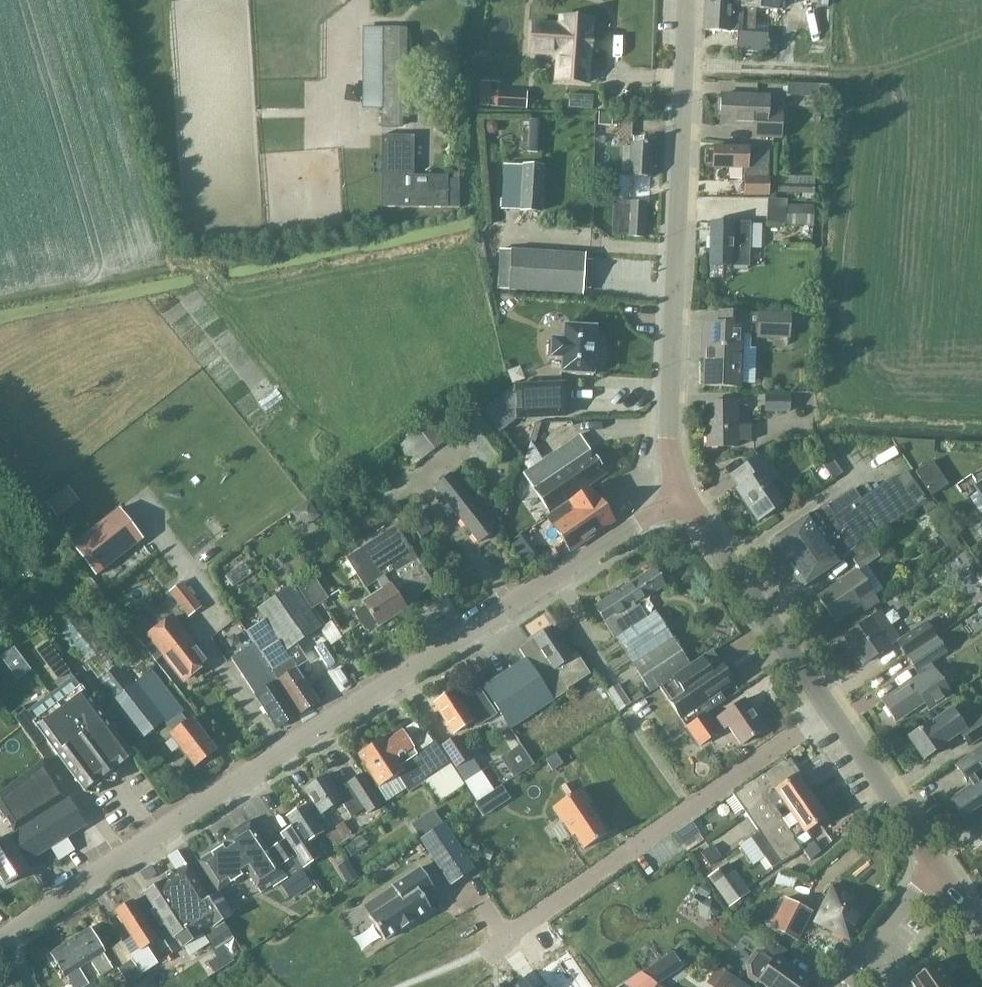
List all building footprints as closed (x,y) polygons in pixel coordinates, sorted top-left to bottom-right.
[(704,30),(737,32),(736,51),(767,53),(768,24),(755,23),(756,9),(778,11),(779,0),(705,0),(704,30)] [(588,35),(589,21),(559,18),(559,28),(531,26),(530,52),(559,55),(558,81),(585,84),(587,56),(591,57),(592,35),(588,35)] [(399,27),(384,27),(383,127),(399,127),(399,27)] [(802,100),(806,96),(811,96),(811,89),(803,89),(801,87),(796,87),(795,88),(783,88),(782,95),(793,96),(797,100),(802,100)] [(769,112),(769,97),(721,95),(720,123),(757,125),(756,137),(772,137),(781,138),(782,112),(769,112)] [(613,115),(599,114),(599,125),(613,125),(613,115)] [(453,124),(440,118),(434,129),(447,135),(453,124)] [(381,135),(381,207),(447,207),(447,175),(413,175),(413,135),(381,135)] [(622,147),(621,170),(629,171),(628,176),(651,177),(653,145),(631,144),(630,147),(622,147)] [(768,177),(768,148),(714,147),(713,167),(746,168),(746,177),(745,177),(744,195),(768,196),(769,177),(768,177)] [(500,209),(519,211),(539,212),(542,166),(522,165),(503,164),(500,209)] [(643,236),(645,203),(629,202),(627,235),(643,236)] [(814,205),(786,204),(785,225),(813,225),(821,225),(821,205),(814,205)] [(710,262),(710,278),(724,279),(724,263),(735,263),(735,268),(747,268),(747,263),(749,263),(749,257),(750,223),(711,222),(710,257),(710,262)] [(583,254),(510,250),(498,249),(496,289),(580,294),(583,254)] [(758,313),(749,313),(719,312),(718,328),(704,327),(702,383),(737,385),(738,367),(750,368),(751,348),(738,348),(739,333),(756,334),(756,337),(789,339),(791,313),(758,312),(758,313)] [(560,373),(592,375),(594,358),(595,344),(594,343),(595,327),(563,325),(562,339),(550,338),(549,358),(561,359),(560,373)] [(515,386),(481,411),(497,433),(517,418),(565,416),(564,384),(515,386)] [(765,395),(764,411),(789,411),(789,395),(765,395)] [(735,439),(750,438),(749,422),(735,423),(733,401),(704,403),(707,445),(735,443),(735,439)] [(454,434),(436,412),(396,442),(413,465),(454,434)] [(508,453),(479,415),(458,431),(486,469),(508,453)] [(579,435),(523,474),(533,489),(532,489),(548,513),(605,474),(579,435)] [(759,519),(781,504),(768,485),(777,478),(761,455),(735,473),(742,485),(738,488),(759,519)] [(434,488),(446,504),(443,506),(450,515),(453,513),(477,543),(493,530),(490,527),(494,524),(494,521),(489,513),(485,513),(481,516),(450,476),(434,488)] [(860,498),(854,488),(828,505),(825,507),(823,505),(770,540),(772,543),(768,546),(782,568),(786,565),(801,588),(841,561),(839,558),(848,552),(859,568),(866,563),(877,555),(867,539),(914,508),(893,476),(860,498)] [(613,521),(610,518),(591,489),(549,517),(569,550),(613,521)] [(321,517),(307,499),(290,512),(296,521),(312,523),(321,517)] [(118,508),(72,545),(96,575),(142,539),(118,508)] [(419,536),(431,529),(421,513),(409,520),(419,536)] [(433,586),(395,528),(347,560),(365,589),(372,599),(391,586),(401,602),(415,592),(418,596),(433,586)] [(533,546),(525,535),(516,541),(523,552),(533,546)] [(863,608),(876,600),(871,594),(881,587),(866,563),(859,568),(855,570),(854,569),(816,595),(832,619),(847,609),(846,608),(858,600),(863,608)] [(595,605),(615,636),(647,616),(638,602),(665,584),(654,567),(595,605)] [(258,609),(265,619),(271,629),(286,652),(296,645),(319,630),(308,613),(327,600),(314,581),(294,593),(291,587),(258,609)] [(188,617),(201,608),(182,582),(169,592),(188,617)] [(390,617),(405,607),(401,602),(391,586),(372,599),(363,605),(364,607),(356,611),(355,616),(364,629),(369,630),(376,625),(379,629),(392,621),(390,617)] [(633,664),(672,637),(655,610),(647,616),(616,635),(615,636),(633,664)] [(862,664),(899,638),(879,611),(847,634),(857,647),(852,650),(862,664)] [(170,615),(139,640),(154,659),(162,653),(182,678),(206,660),(170,615)] [(244,633),(251,643),(298,715),(318,701),(295,666),(305,659),(296,645),(286,652),(271,629),(265,619),(244,633)] [(905,656),(935,635),(926,622),(896,642),(905,656)] [(520,648),(526,657),(554,699),(563,692),(562,691),(589,673),(576,652),(571,656),(552,625),(533,638),(533,639),(520,648)] [(673,636),(672,637),(633,664),(632,664),(649,691),(658,686),(691,664),(673,636)] [(946,652),(936,637),(906,657),(919,676),(881,699),(894,720),(923,702),(928,709),(950,696),(933,668),(930,669),(927,665),(946,652)] [(277,729),(298,715),(251,643),(230,657),(277,729)] [(554,699),(526,657),(483,685),(510,728),(554,699)] [(692,665),(691,664),(658,686),(684,725),(699,715),(695,708),(732,683),(718,661),(708,668),(701,658),(692,665)] [(136,681),(111,701),(140,739),(164,721),(166,723),(178,714),(184,710),(152,669),(136,681)] [(32,722),(83,790),(98,793),(100,779),(114,781),(116,766),(132,755),(81,686),(32,722)] [(461,700),(455,690),(434,704),(453,733),(473,720),(477,726),(496,713),(480,688),(461,700)] [(742,744),(766,728),(745,698),(715,718),(723,728),(729,724),(742,744)] [(928,721),(906,737),(922,759),(943,744),(942,743),(958,732),(967,744),(981,733),(981,710),(962,725),(960,722),(961,718),(956,712),(953,712),(949,707),(929,722),(928,721)] [(699,744),(719,731),(707,712),(687,726),(699,744)] [(193,767),(213,751),(189,720),(185,723),(178,714),(166,723),(172,732),(169,735),(193,767)] [(464,785),(450,764),(435,742),(417,754),(401,731),(385,741),(383,737),(357,754),(379,787),(397,775),(408,792),(422,783),(435,804),(464,785)] [(455,767),(470,757),(456,736),(441,746),(455,767)] [(521,746),(502,759),(515,777),(533,765),(521,746)] [(955,765),(969,786),(950,799),(950,798),(949,799),(965,821),(966,821),(981,809),(981,746),(955,765)] [(556,754),(546,761),(553,771),(563,764),(556,754)] [(455,767),(478,802),(494,790),(471,756),(470,757),(455,767)] [(795,775),(783,757),(762,771),(731,793),(757,831),(750,835),(773,868),(779,864),(780,864),(802,849),(795,838),(825,818),(795,775)] [(42,760),(0,793),(0,812),(13,833),(0,841),(0,877),(6,887),(29,873),(23,863),(85,824),(68,798),(67,799),(42,760)] [(312,801),(308,804),(319,822),(324,818),(322,815),(341,802),(351,817),(364,809),(367,814),(380,805),(360,774),(336,790),(326,775),(304,789),(312,801)] [(582,788),(553,808),(564,824),(568,821),(577,834),(575,835),(584,849),(607,834),(588,806),(592,803),(582,788)] [(319,822),(308,804),(287,818),(293,827),(283,833),(305,867),(319,858),(308,841),(323,832),(317,823),(319,822)] [(336,846),(352,836),(343,821),(327,831),(336,846)] [(301,870),(305,867),(283,833),(280,835),(284,840),(270,849),(284,870),(281,872),(249,823),(249,824),(248,822),(224,837),(227,843),(199,862),(218,890),(245,872),(257,889),(258,889),(260,893),(271,886),(272,888),(279,883),(289,899),(311,884),(304,873),(303,874),(301,870)] [(674,834),(682,846),(700,834),(691,822),(674,834)] [(443,824),(428,833),(420,839),(450,886),(459,880),(474,871),(443,824)] [(359,855),(349,841),(339,847),(349,862),(359,855)] [(700,853),(709,866),(722,857),(713,844),(700,853)] [(347,863),(341,854),(333,860),(338,868),(347,863)] [(728,907),(749,892),(728,862),(707,877),(728,907)] [(233,938),(222,921),(233,914),(219,892),(209,898),(188,865),(145,892),(165,923),(173,937),(175,935),(182,947),(204,933),(214,950),(222,944),(233,938)] [(422,896),(433,889),(420,867),(391,886),(399,897),(369,917),(384,940),(430,910),(422,896)] [(832,884),(813,921),(849,939),(867,902),(832,884)] [(784,898),(769,928),(797,942),(812,912),(784,898)] [(147,945),(158,938),(133,899),(115,911),(140,949),(132,954),(143,971),(157,961),(147,945)] [(739,920),(748,911),(740,903),(730,912),(739,920)] [(89,928),(69,940),(84,963),(89,960),(100,977),(113,968),(109,962),(102,952),(103,951),(89,928)] [(764,948),(755,950),(745,964),(747,978),(756,984),(758,980),(768,986),(804,986),(809,980),(786,963),(792,954),(771,939),(764,948)] [(69,940),(50,953),(65,976),(66,975),(74,986),(83,986),(89,983),(85,978),(79,967),(84,963),(69,940)] [(206,963),(213,973),(233,960),(222,944),(211,952),(215,957),(206,963)] [(673,951),(644,971),(658,982),(683,965),(673,951)] [(540,973),(549,986),(548,986),(594,986),(571,955),(562,961),(560,959),(540,973)] [(140,975),(131,960),(116,969),(125,984),(140,975)] [(950,983),(952,981),(951,980),(950,981),(938,963),(939,962),(939,961),(918,975),(918,976),(910,981),(914,986),(953,986),(950,983)] [(720,966),(713,975),(724,983),(731,974),(720,966)] [(625,986),(652,986),(656,982),(646,973),(625,986)] [(153,975),(134,986),(158,986),(160,986),(153,975)] [(520,975),(507,984),(505,981),(497,986),(529,986),(520,975)] [(733,975),(724,986),(750,986),(733,975)]
